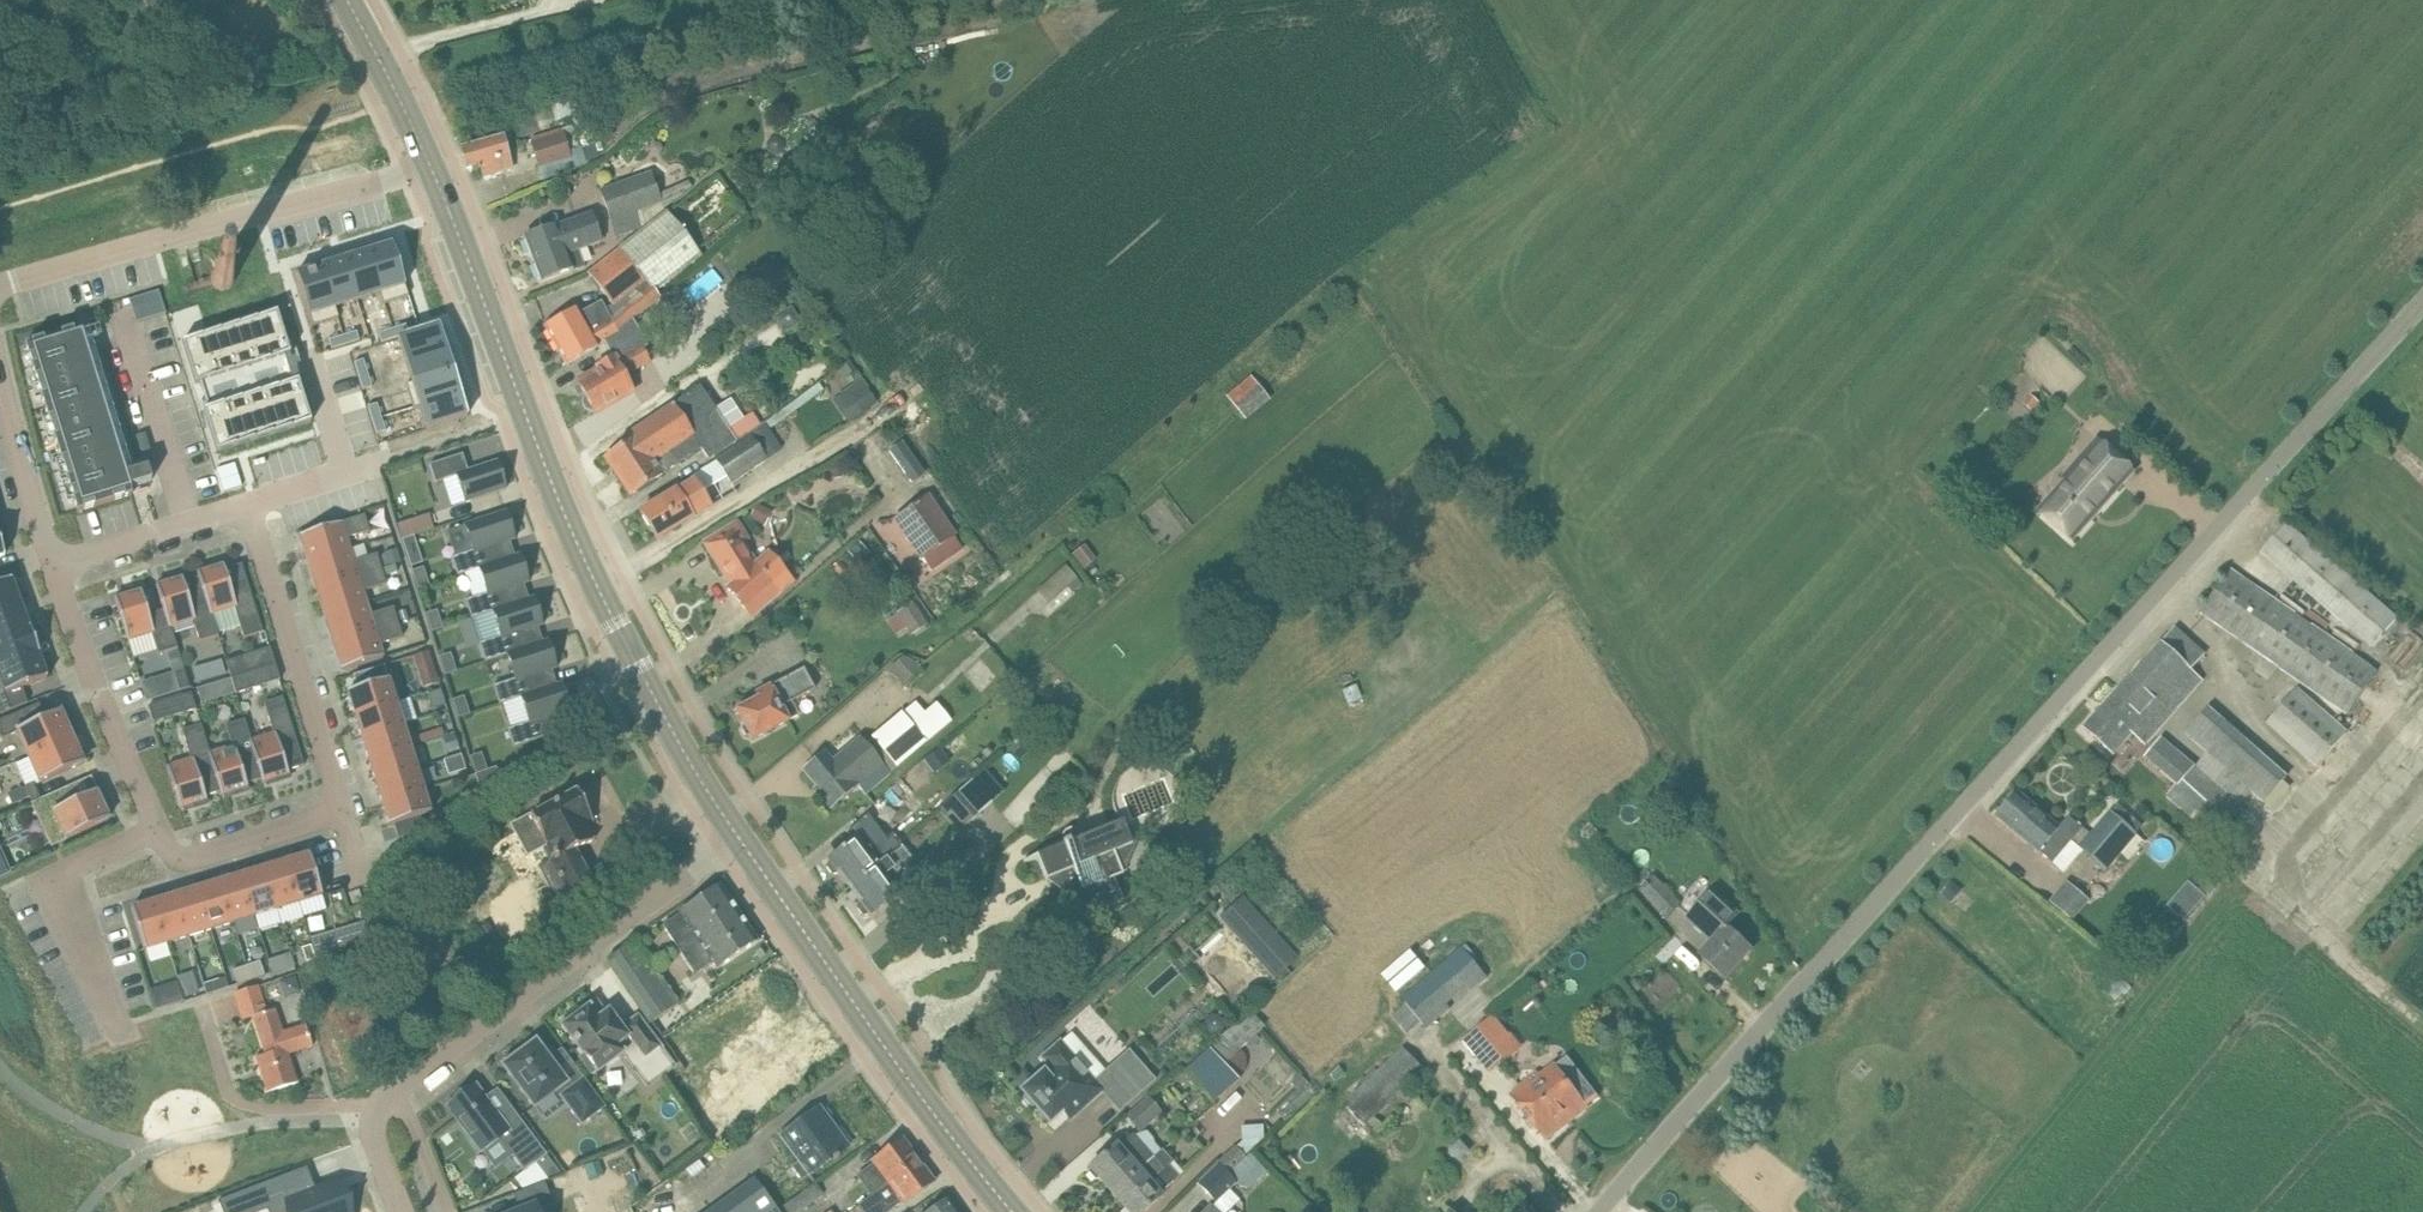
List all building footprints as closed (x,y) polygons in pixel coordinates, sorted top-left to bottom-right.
[(575,95),(516,109),(521,131),(580,117),(575,95)] [(529,141),(537,167),(570,157),(569,152),(564,138),(562,132),(529,141)] [(503,136),(462,148),(467,168),(481,164),(485,177),(512,169),(503,136)] [(660,203),(651,171),(600,189),(617,236),(641,228),(636,212),(660,203)] [(577,308),(545,326),(567,364),(599,346),(598,345),(604,342),(619,333),(618,331),(633,318),(652,302),(658,297),(647,285),(649,284),(654,290),(701,253),(668,211),(589,273),(614,305),(605,308),(601,301),(580,313),(577,308)] [(557,224),(547,228),(524,236),(542,280),(574,268),(575,270),(585,267),(579,248),(600,240),(590,212),(557,224)] [(385,246),(367,251),(381,292),(379,293),(383,304),(409,296),(393,243),(385,246)] [(367,251),(345,258),(357,300),(379,293),(381,292),(367,251)] [(345,258),(321,265),(334,307),(335,306),(357,300),(345,258)] [(321,265),(297,273),(313,326),(339,317),(335,306),(334,307),(321,265)] [(182,295),(214,286),(214,287),(216,286),(222,289),(228,288),(233,284),(235,278),(233,272),(228,268),(222,267),(216,270),(213,276),(180,285),(182,295)] [(159,290),(129,299),(136,322),(166,313),(159,290)] [(278,312),(184,341),(197,383),(202,381),(210,408),(205,410),(218,452),(313,423),(300,381),(295,382),(289,361),(293,359),(278,312)] [(600,370),(577,383),(594,413),(634,390),(626,375),(651,361),(643,347),(649,343),(633,318),(618,331),(619,333),(604,342),(612,356),(598,364),(600,370)] [(399,326),(392,328),(395,337),(409,333),(408,330),(406,324),(399,326)] [(420,331),(398,338),(405,361),(447,348),(440,325),(420,331)] [(80,326),(25,344),(77,511),(133,494),(130,487),(152,480),(148,467),(126,474),(80,326)] [(392,328),(378,333),(381,342),(395,337),(392,328)] [(357,330),(343,335),(346,344),(360,340),(357,330)] [(343,335),(329,339),(332,349),(346,344),(343,335)] [(447,348),(405,361),(412,382),(412,383),(454,370),(447,348)] [(364,359),(354,362),(358,376),(368,373),(364,359)] [(412,382),(406,383),(414,408),(420,406),(419,405),(461,391),(454,370),(412,383),(412,382)] [(368,373),(358,376),(363,389),(372,387),(368,373)] [(1250,376),(1226,395),(1245,420),(1270,400),(1250,376)] [(864,377),(836,397),(852,420),(880,400),(864,377)] [(730,396),(715,407),(700,385),(621,438),(625,444),(606,457),(631,495),(701,447),(709,459),(761,424),(753,413),(744,418),(730,396)] [(461,391),(419,405),(420,406),(426,428),(468,415),(461,391)] [(377,403),(368,406),(372,420),(382,417),(377,403)] [(382,417),(372,420),(376,434),(386,431),(382,417)] [(782,449),(766,424),(715,458),(732,483),(782,449)] [(2073,540),(2135,470),(2101,440),(2039,510),(2073,540)] [(896,448),(912,483),(927,477),(911,441),(896,448)] [(463,454),(430,464),(436,483),(455,476),(463,502),(507,488),(498,461),(468,471),(463,454)] [(832,462),(828,467),(829,474),(833,478),(841,477),(844,472),(844,466),(838,461),(832,462)] [(677,490),(641,511),(657,538),(711,506),(694,479),(677,490)] [(926,495),(892,518),(928,569),(960,546),(926,495)] [(452,558),(458,577),(480,570),(480,569),(492,565),(487,550),(516,540),(507,512),(465,526),(474,551),(452,558)] [(365,514),(300,535),(309,562),(351,549),(347,537),(370,530),(365,514)] [(410,520),(398,524),(402,539),(414,535),(410,520)] [(736,582),(732,585),(729,588),(753,617),(795,581),(772,552),(756,564),(742,541),(746,538),(736,522),(705,541),(725,574),(730,572),(736,582)] [(2397,618),(2304,539),(2286,523),(2262,550),(2372,646),(2397,618)] [(351,549),(309,562),(317,589),(382,568),(377,553),(354,561),(351,549)] [(466,601),(472,620),(494,613),(493,612),(506,608),(505,607),(501,593),(530,583),(521,555),(492,565),(480,569),(480,570),(488,594),(466,601)] [(211,569),(198,573),(199,577),(217,636),(219,635),(218,633),(241,627),(244,638),(260,633),(263,632),(242,564),(226,569),(223,561),(210,565),(211,569)] [(382,568),(317,589),(325,615),(367,602),(364,591),(387,583),(382,568)] [(2378,671),(2250,584),(2230,570),(2201,613),(2349,713),(2378,671)] [(425,571),(414,575),(418,588),(430,585),(425,571)] [(170,582),(156,586),(164,609),(176,648),(178,648),(171,627),(193,620),(200,641),(217,636),(199,577),(184,581),(182,574),(169,578),(170,582)] [(21,604),(12,578),(0,583),(0,611),(21,604)] [(128,594),(115,598),(128,640),(134,658),(158,651),(159,654),(166,651),(176,648),(164,609),(149,614),(141,587),(127,591),(128,594)] [(1067,587),(1049,603),(1055,610),(1074,594),(1073,593),(1067,587)] [(480,644),(486,662),(507,655),(520,651),(519,650),(514,635),(544,626),(535,598),(505,607),(506,608),(493,612),(494,613),(501,637),(480,644)] [(367,602),(325,615),(333,642),(398,622),(394,607),(371,614),(367,602)] [(890,620),(900,637),(928,620),(918,603),(890,620)] [(0,611),(0,639),(30,628),(29,627),(21,604),(0,611)] [(407,609),(399,612),(402,621),(410,618),(407,609)] [(439,614),(428,618),(432,631),(444,628),(439,614)] [(398,622),(333,642),(342,669),(384,656),(380,644),(403,637),(398,622)] [(0,639),(0,666),(39,652),(39,654),(40,653),(30,627),(29,627),(30,628),(0,639)] [(2130,678),(2170,714),(2202,679),(2191,670),(2205,654),(2176,627),(2130,678)] [(494,687),(500,705),(521,698),(533,694),(533,693),(528,678),(558,669),(548,641),(519,650),(520,651),(507,655),(515,680),(494,687)] [(176,648),(166,651),(170,663),(181,659),(178,648),(176,648)] [(429,651),(413,656),(417,667),(432,662),(429,651)] [(28,702),(23,687),(48,678),(39,654),(39,652),(0,666),(0,712),(28,702)] [(241,656),(227,661),(231,677),(246,672),(241,656)] [(453,657),(441,661),(445,674),(457,671),(453,657)] [(896,666),(907,681),(919,673),(908,657),(896,666)] [(205,665),(193,668),(197,683),(209,680),(205,665)] [(804,668),(777,682),(756,693),(759,698),(737,710),(753,740),(789,721),(782,707),(815,689),(804,668)] [(185,670),(175,673),(180,689),(180,690),(190,687),(185,670)] [(246,672),(231,677),(236,692),(251,688),(246,672)] [(175,673),(142,682),(148,699),(180,689),(175,673)] [(2144,743),(2170,714),(2130,678),(2084,728),(2114,755),(2133,733),(2144,743)] [(389,679),(348,692),(355,714),(396,702),(389,679)] [(508,729),(514,748),(535,741),(535,740),(547,736),(542,721),(571,711),(562,684),(533,693),(533,694),(521,698),(529,723),(508,729)] [(2318,766),(2347,732),(2297,689),(2268,723),(2318,766)] [(191,692),(177,697),(182,712),(196,708),(191,692)] [(245,719),(243,720),(261,778),(262,782),(276,778),(277,782),(290,777),(288,770),(304,765),(283,697),(264,702),(274,733),(252,740),(245,719)] [(466,700),(454,704),(459,717),(470,714),(466,700)] [(396,702),(355,714),(362,736),(403,723),(396,702)] [(0,720),(0,732),(3,738),(18,732),(28,756),(68,739),(73,737),(72,736),(68,738),(64,728),(68,726),(61,711),(46,717),(40,703),(0,720)] [(884,778),(951,721),(939,707),(925,719),(914,707),(903,715),(900,712),(865,742),(861,738),(833,762),(824,752),(804,769),(824,793),(821,795),(831,807),(858,784),(865,794),(884,778)] [(2287,777),(2209,708),(2186,733),(2264,802),(2287,777)] [(201,724),(199,724),(220,791),(221,795),(235,791),(236,795),(249,790),(247,783),(261,778),(243,720),(226,725),(232,746),(210,753),(201,724)] [(403,723),(362,736),(369,758),(410,745),(403,723)] [(191,759),(167,767),(180,808),(193,804),(194,807),(208,803),(206,796),(220,791),(199,724),(182,730),(191,759)] [(442,728),(419,735),(422,742),(444,735),(442,728)] [(68,739),(28,756),(40,782),(84,763),(77,747),(73,749),(68,739)] [(410,745),(369,758),(375,780),(417,767),(410,745)] [(2157,765),(2179,785),(2195,767),(2173,747),(2157,765)] [(484,757),(472,761),(476,773),(477,774),(488,770),(484,757)] [(417,767),(375,780),(382,802),(424,789),(417,767)] [(2179,785),(2170,796),(2220,840),(2245,812),(2195,767),(2179,785)] [(488,770),(477,774),(481,789),(502,783),(497,768),(488,770)] [(984,769),(941,807),(948,816),(954,811),(966,824),(1004,791),(984,769)] [(41,799),(34,782),(26,786),(33,802),(41,799)] [(76,800),(69,786),(41,799),(33,802),(52,845),(106,820),(100,809),(105,807),(97,791),(76,800)] [(894,825),(916,806),(898,786),(876,805),(894,825)] [(424,789),(382,802),(389,825),(394,824),(398,838),(425,830),(420,816),(431,812),(424,789)] [(578,790),(512,825),(528,854),(546,844),(554,859),(541,867),(559,900),(592,882),(575,850),(596,839),(588,825),(595,821),(578,790)] [(2091,834),(2084,828),(2069,816),(2060,827),(2017,791),(1996,815),(2040,852),(2065,872),(2084,850),(2106,869),(2119,853),(2129,861),(2146,841),(2111,811),(2091,834)] [(1063,844),(1037,855),(1047,878),(1092,912),(1124,899),(1115,877),(1124,873),(1135,843),(1133,843),(1123,820),(1084,836),(1083,832),(1080,829),(1077,826),(1072,826),(1068,827),(1064,829),(1062,833),(1061,838),(1062,841),(1063,844)] [(828,858),(850,887),(904,847),(894,833),(876,846),(879,851),(872,856),(857,836),(828,858)] [(904,847),(850,887),(871,916),(900,894),(885,874),(893,868),(896,873),(913,860),(904,847)] [(310,854),(287,861),(300,902),(323,895),(310,854)] [(0,861),(0,877),(12,872),(6,858),(0,861)] [(287,861),(265,867),(278,909),(300,902),(287,861)] [(265,867),(243,874),(255,916),(278,909),(265,867)] [(243,874),(221,881),(233,922),(255,916),(243,874)] [(1665,918),(1681,903),(1654,875),(1639,890),(1665,918)] [(2045,900),(2069,921),(2088,900),(2064,879),(2045,900)] [(221,881),(199,887),(211,929),(233,922),(221,881)] [(199,887),(177,894),(189,936),(211,929),(199,887)] [(680,911),(680,912),(662,924),(677,947),(695,935),(717,968),(757,940),(723,890),(715,888),(680,911)] [(360,889),(349,892),(353,904),(364,900),(360,889)] [(1738,915),(1720,899),(1712,891),(1687,919),(1711,941),(1699,954),(1726,979),(1751,950),(1727,928),(1738,915)] [(177,894),(155,901),(167,942),(189,936),(177,894)] [(1272,977),(1296,957),(1244,897),(1220,917),(1272,977)] [(155,901),(132,908),(144,950),(167,942),(155,901)] [(340,929),(310,938),(317,960),(345,944),(340,929)] [(680,1001),(637,940),(608,959),(650,1022),(680,1001)] [(311,944),(302,947),(306,960),(316,957),(311,944)] [(1463,948),(1446,961),(1469,986),(1472,991),(1488,978),(1463,948)] [(1411,951),(1383,975),(1398,993),(1426,968),(1411,951)] [(242,983),(268,974),(263,960),(237,969),(242,983)] [(200,972),(156,985),(163,1009),(231,988),(227,975),(203,983),(200,972)] [(1406,1004),(1392,1015),(1410,1037),(1425,1026),(1427,1029),(1451,1009),(1425,978),(1401,997),(1406,1004)] [(1635,978),(1626,985),(1635,995),(1643,988),(1635,978)] [(268,1011),(260,985),(235,993),(243,1020),(254,1017),(266,1053),(256,1056),(268,1092),(299,1082),(289,1053),(313,1046),(306,1025),(283,1032),(275,1009),(268,1011)] [(568,1023),(564,1025),(574,1039),(573,1039),(577,1044),(578,1044),(584,1053),(586,1055),(583,1058),(592,1070),(595,1068),(597,1071),(622,1052),(635,1069),(661,1049),(659,1047),(660,1046),(638,1016),(622,1028),(609,1011),(605,1014),(596,1001),(581,1013),(578,1010),(565,1019),(568,1023)] [(1250,1010),(1183,1070),(1212,1104),(1239,1080),(1224,1063),(1265,1026),(1250,1010)] [(1492,1015),(1466,1036),(1490,1066),(1516,1046),(1492,1015)] [(1044,1071),(1023,1090),(1026,1095),(1024,1097),(1032,1107),(1035,1104),(1050,1122),(1065,1108),(1073,1117),(1101,1091),(1108,1086),(1125,1105),(1118,1111),(1119,1112),(1156,1080),(1140,1061),(1131,1069),(1121,1057),(1104,1071),(1071,1032),(1061,1042),(1043,1056),(1052,1066),(1045,1072),(1044,1071)] [(507,1062),(503,1065),(516,1082),(534,1106),(556,1090),(567,1105),(584,1129),(609,1111),(586,1081),(573,1091),(536,1041),(521,1052),(519,1048),(505,1059),(507,1062)] [(1425,1070),(1414,1060),(1401,1048),(1343,1104),(1365,1126),(1389,1104),(1397,1112),(1416,1094),(1408,1086),(1425,1070)] [(1568,1083),(1558,1070),(1544,1080),(1537,1072),(1511,1094),(1546,1140),(1587,1108),(1586,1107),(1597,1098),(1579,1074),(1568,1083)] [(1300,1075),(1291,1083),(1297,1090),(1306,1082),(1300,1075)] [(504,1116),(479,1083),(452,1104),(485,1148),(502,1135),(528,1169),(550,1152),(517,1107),(504,1116)] [(1127,1117),(1140,1132),(1163,1111),(1151,1096),(1127,1117)] [(829,1124),(818,1108),(781,1135),(810,1175),(834,1158),(835,1160),(840,1156),(838,1154),(849,1146),(836,1129),(831,1133),(826,1126),(829,1124)] [(1090,1167),(1113,1193),(1153,1157),(1132,1133),(1118,1146),(1116,1144),(1090,1167)] [(858,1175),(872,1194),(919,1160),(903,1139),(873,1161),(875,1163),(858,1175)] [(1461,1139),(1449,1150),(1460,1162),(1472,1151),(1461,1139)] [(1244,1155),(1235,1145),(1218,1162),(1227,1171),(1244,1155)] [(1153,1157),(1113,1193),(1130,1211),(1142,1211),(1161,1196),(1158,1192),(1177,1176),(1167,1164),(1171,1160),(1161,1149),(1153,1157)] [(919,1160),(872,1194),(857,1205),(862,1211),(888,1211),(903,1201),(904,1203),(934,1181),(919,1160)] [(1239,1199),(1229,1189),(1237,1182),(1228,1173),(1227,1171),(1218,1162),(1197,1182),(1216,1202),(1213,1206),(1211,1204),(1203,1211),(1225,1211),(1239,1199)] [(219,1201),(219,1203),(223,1201),(227,1211),(252,1211),(270,1205),(273,1211),(349,1211),(341,1189),(338,1190),(333,1192),(330,1184),(316,1190),(307,1167),(219,1201)] [(707,1211),(778,1211),(777,1210),(754,1178),(707,1211)] [(536,1205),(552,1199),(545,1181),(513,1194),(520,1210),(514,1211),(538,1211),(536,1205)] [(777,1210),(778,1211),(800,1211),(824,1195),(816,1183),(777,1210)] [(927,1211),(926,1211),(957,1211),(947,1197),(927,1211)]
